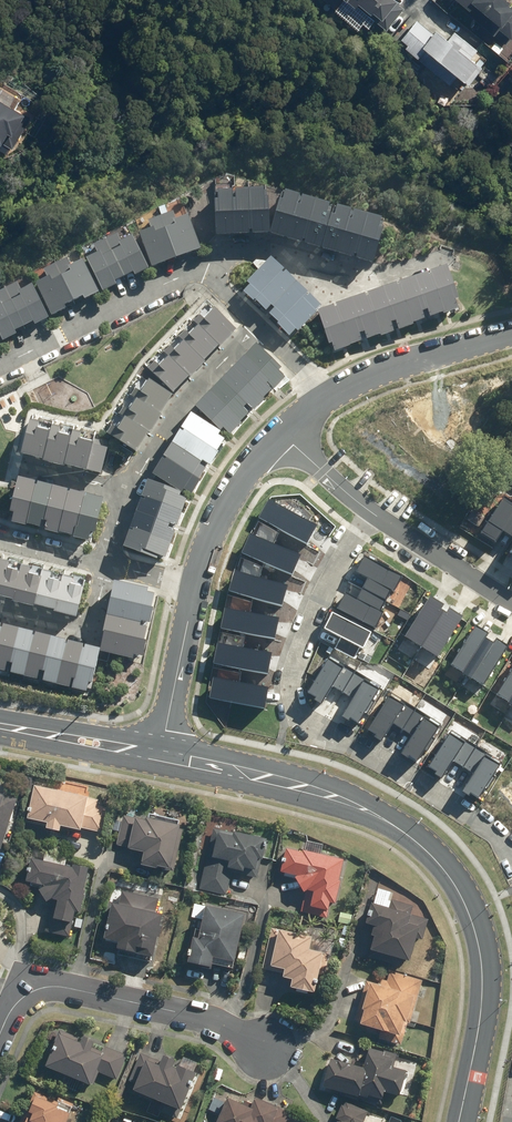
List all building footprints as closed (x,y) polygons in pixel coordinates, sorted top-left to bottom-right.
[(343,1),(343,0),(352,8),(353,7),(367,19),(368,17),(385,31),(403,9),(393,0),(341,0),(343,1)] [(463,7),(461,9),(477,24),(491,36),(492,34),(504,45),(510,39),(509,38),(511,34),(511,5),(506,0),(454,0),(463,7)] [(403,49),(447,85),(454,76),(465,85),(479,68),(468,59),(476,50),(453,32),(445,41),(433,31),(431,34),(415,21),(399,40),(406,46),(403,49)] [(6,136),(10,138),(22,117),(0,104),(0,146),(6,136)] [(265,196),(246,197),(247,235),(266,235),(265,196)] [(228,197),(212,197),(212,236),(229,235),(228,197)] [(246,197),(228,197),(229,235),(247,235),(246,197)] [(296,204),(279,199),(270,234),(287,238),(296,204)] [(303,243),(313,209),(296,204),(287,238),(303,243)] [(319,247),(329,213),(313,209),(303,243),(319,247)] [(322,249),(338,253),(348,219),(332,214),(322,249)] [(198,251),(185,217),(159,227),(172,261),(198,251)] [(338,253),(353,258),(363,223),(348,219),(338,253)] [(353,258),(370,262),(379,228),(363,223),(353,258)] [(172,261),(159,227),(136,236),(149,270),(172,261)] [(145,271),(129,240),(107,251),(123,283),(145,271)] [(123,283),(107,251),(85,263),(101,294),(123,283)] [(283,274),(270,262),(256,277),(243,289),(256,301),(283,274)] [(96,295),(81,265),(57,277),(72,307),(96,295)] [(445,270),(429,276),(441,312),(457,307),(445,270)] [(296,286),(283,274),(256,301),(269,313),(296,286)] [(421,279),(414,281),(426,317),(441,312),(429,276),(421,279)] [(72,307),(57,277),(33,288),(49,319),(72,307)] [(414,281),(399,286),(411,323),(426,317),(414,281)] [(308,297),(296,286),(269,313),(282,325),(308,297)] [(391,288),(384,291),(396,327),(411,323),(399,286),(391,288)] [(45,321),(29,290),(6,302),(22,333),(45,321)] [(376,293),(368,296),(381,332),(396,327),(384,291),(376,293)] [(368,296),(349,302),(362,338),(381,332),(368,296)] [(320,309),(308,297),(282,325),(294,336),(320,309)] [(6,302),(0,305),(0,344),(22,333),(6,302)] [(341,306),(333,309),(347,344),(362,338),(349,302),(341,306)] [(232,331),(204,306),(190,322),(217,347),(232,331)] [(333,309),(318,314),(332,350),(347,344),(333,309)] [(217,347),(190,322),(175,338),(202,363),(217,347)] [(202,363),(175,338),(160,354),(187,379),(202,363)] [(285,377),(252,346),(240,360),(273,390),(285,377)] [(187,379),(160,354),(145,370),(173,395),(187,379)] [(273,390),(240,360),(229,372),(261,403),(273,390)] [(261,403),(229,372),(217,384),(250,415),(261,403)] [(170,399),(140,380),(129,398),(157,417),(170,399)] [(250,415),(217,384),(206,395),(237,427),(250,415)] [(237,427),(205,396),(192,410),(224,441),(237,427)] [(157,417),(129,398),(117,417),(146,437),(159,418),(157,417)] [(146,437),(117,417),(105,436),(121,447),(132,455),(133,455),(146,437)] [(224,441),(187,417),(177,432),(214,456),(224,441)] [(39,463),(48,429),(26,424),(17,457),(39,463)] [(60,469),(69,434),(48,429),(39,463),(39,465),(60,471),(60,469)] [(214,456),(177,432),(168,447),(206,469),(214,456)] [(89,447),(91,440),(69,434),(60,469),(82,474),(83,472),(89,447)] [(105,451),(89,447),(83,472),(99,476),(105,451)] [(206,469),(168,447),(159,461),(196,485),(206,469)] [(196,485),(159,461),(149,477),(187,500),(196,485)] [(22,528),(31,485),(14,481),(5,515),(10,516),(9,525),(22,528)] [(38,532),(50,490),(31,485),(22,528),(38,532)] [(184,500),(144,485),(138,500),(178,515),(184,500)] [(55,537),(66,494),(50,490),(38,532),(55,537)] [(70,540),(82,498),(66,494),(55,537),(70,540)] [(504,495),(480,532),(496,542),(503,530),(511,536),(511,500),(504,495)] [(91,537),(101,502),(82,498),(70,540),(85,544),(87,536),(91,537)] [(317,525),(268,498),(258,518),(307,544),(317,525)] [(178,515),(138,500),(132,517),(173,531),(178,515)] [(173,531),(132,517),(126,533),(167,547),(173,531)] [(167,547),(126,533),(120,549),(163,562),(167,547)] [(301,554),(250,533),(242,553),(293,574),(301,554)] [(23,556),(0,550),(0,552),(0,589),(13,592),(21,564),(23,556)] [(45,569),(47,561),(24,555),(15,592),(37,597),(45,569)] [(403,575),(363,555),(355,572),(367,578),(357,597),(345,591),(337,608),(375,627),(382,612),(381,611),(391,589),(395,591),(403,575)] [(68,575),(70,567),(47,562),(38,598),(60,604),(68,575)] [(83,610),(93,574),(71,568),(61,605),(83,610)] [(288,585),(234,570),(228,591),(282,606),(288,585)] [(145,591),(110,585),(106,602),(148,611),(151,597),(144,596),(145,591)] [(444,604),(430,595),(404,636),(438,658),(465,616),(451,607),(447,613),(441,609),(444,604)] [(148,611),(106,602),(103,619),(138,626),(138,624),(147,626),(150,611),(148,611)] [(279,618),(223,607),(219,628),(275,639),(279,618)] [(371,632),(333,613),(325,629),(340,637),(334,648),(355,658),(360,647),(363,648),(371,632)] [(138,626),(103,619),(100,636),(141,644),(144,630),(137,629),(138,626)] [(489,632),(476,623),(449,665),(482,686),(508,645),(497,638),(495,643),(486,637),(489,632)] [(17,630),(1,626),(0,631),(0,672),(7,674),(17,630)] [(24,678),(33,634),(17,630),(7,674),(24,678)] [(39,682),(49,638),(33,634),(24,678),(39,682)] [(141,644),(100,636),(97,651),(140,659),(143,644),(141,644)] [(56,686),(65,642),(49,638),(39,682),(56,686)] [(71,690),(82,646),(65,642),(56,686),(71,690)] [(272,654),(216,643),(212,664),(268,674),(272,654)] [(90,685),(97,651),(82,646),(71,690),(86,693),(87,685),(90,685)] [(340,665),(329,658),(308,691),(317,696),(314,701),(320,704),(332,685),(353,697),(341,717),(348,721),(350,718),(358,722),(378,689),(368,683),(370,679),(341,662),(340,665)] [(497,694),(511,703),(511,671),(497,694)] [(269,688),(213,677),(209,698),(265,709),(269,688)] [(400,702),(389,695),(368,729),(377,734),(374,738),(381,742),(392,722),(413,734),(401,754),(408,758),(410,755),(418,760),(438,726),(428,720),(430,716),(402,699),(400,702)] [(461,739),(450,732),(430,766),(438,771),(435,775),(442,779),(454,759),(474,772),(462,792),(469,796),(471,792),(479,797),(499,763),(489,757),(491,753),(463,736),(461,739)] [(104,833),(110,808),(99,805),(101,800),(92,798),(38,786),(31,819),(52,823),(51,828),(64,831),(65,826),(85,831),(85,829),(104,833)] [(19,799),(0,793),(0,849),(3,850),(19,799)] [(169,871),(179,823),(147,816),(146,822),(120,816),(113,848),(141,854),(139,864),(169,871)] [(243,872),(252,874),(255,862),(259,863),(265,841),(213,827),(197,889),(225,897),(232,873),(241,876),(243,872)] [(333,906),(343,861),(316,855),(318,844),(308,842),(305,853),(282,848),(276,875),(292,878),(304,894),(300,914),(323,919),(326,905),(333,906)] [(28,859),(22,885),(40,889),(34,893),(43,904),(54,896),(45,934),(71,940),(87,872),(28,859)] [(391,891),(376,887),(371,904),(366,902),(359,924),(370,927),(363,950),(407,964),(414,940),(420,942),(427,921),(407,915),(410,906),(388,899),(391,891)] [(120,958),(151,965),(163,918),(153,915),(156,901),(121,892),(117,907),(111,905),(102,940),(114,943),(112,951),(121,953),(120,958)] [(241,916),(202,907),(195,942),(190,941),(185,964),(210,970),(211,966),(230,970),(241,916)] [(286,990),(303,991),(303,993),(310,993),(310,992),(311,992),(312,984),(313,984),(313,979),(314,979),(314,974),(315,975),(316,967),(317,961),(318,961),(318,956),(317,956),(317,954),(315,953),(315,952),(310,952),(310,951),(305,951),(308,937),(270,928),(261,969),(279,973),(278,979),(287,980),(286,990)] [(401,1046),(420,980),(386,970),(382,984),(365,979),(351,1025),(378,1032),(376,1038),(401,1046)] [(56,1028),(38,1068),(84,1088),(91,1074),(113,1084),(124,1059),(56,1028)] [(319,1087),(357,1098),(358,1094),(380,1100),(382,1093),(397,1097),(404,1071),(387,1066),(391,1054),(366,1047),(360,1069),(327,1059),(319,1087)] [(156,1109),(176,1117),(193,1075),(143,1055),(128,1091),(159,1103),(156,1109)] [(32,1093),(18,1121),(63,1121),(68,1109),(32,1093)] [(276,1118),(278,1112),(252,1100),(250,1103),(241,1099),(239,1104),(225,1097),(213,1121),(284,1121),(276,1118)] [(366,1112),(341,1101),(332,1119),(339,1121),(361,1121),(366,1112)]
